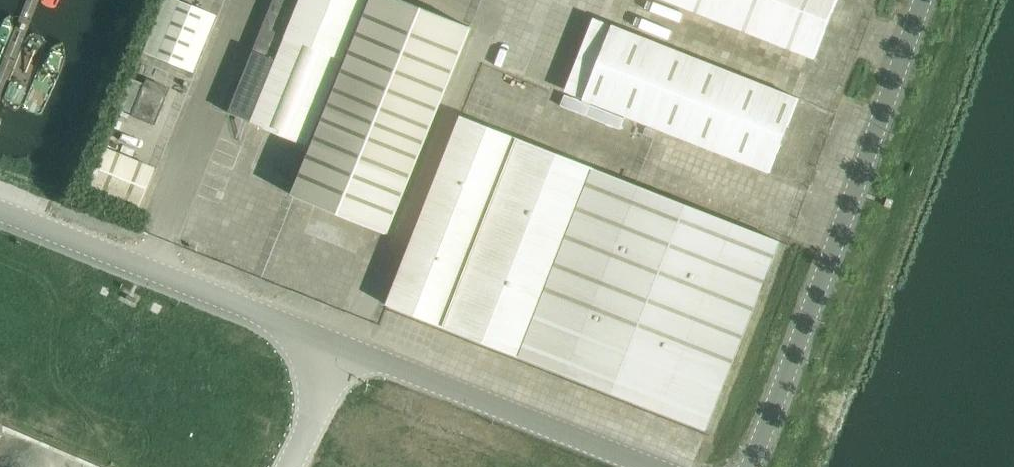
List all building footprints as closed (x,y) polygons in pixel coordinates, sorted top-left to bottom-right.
[(191,73),(214,16),(174,0),(162,0),(141,53),(191,73)] [(232,105),(229,113),(252,122),(251,123),(312,148),(294,195),(387,232),(469,27),(438,15),(402,0),(273,0),(247,66),(246,66),(233,97),(235,98),(232,105)] [(813,59),(836,0),(664,0),(813,59)] [(582,99),(596,105),(768,173),(797,98),(611,25),(582,99)] [(152,124),(167,88),(145,80),(131,115),(152,124)] [(467,337),(541,148),(519,139),(459,116),(387,306),(467,337)] [(547,368),(621,179),(594,169),(541,148),(467,337),(547,368)] [(137,209),(153,168),(106,149),(90,190),(137,209)] [(547,368),(626,399),(700,211),(621,179),(547,368)] [(626,399),(706,430),(780,242),(700,211),(626,399)]
